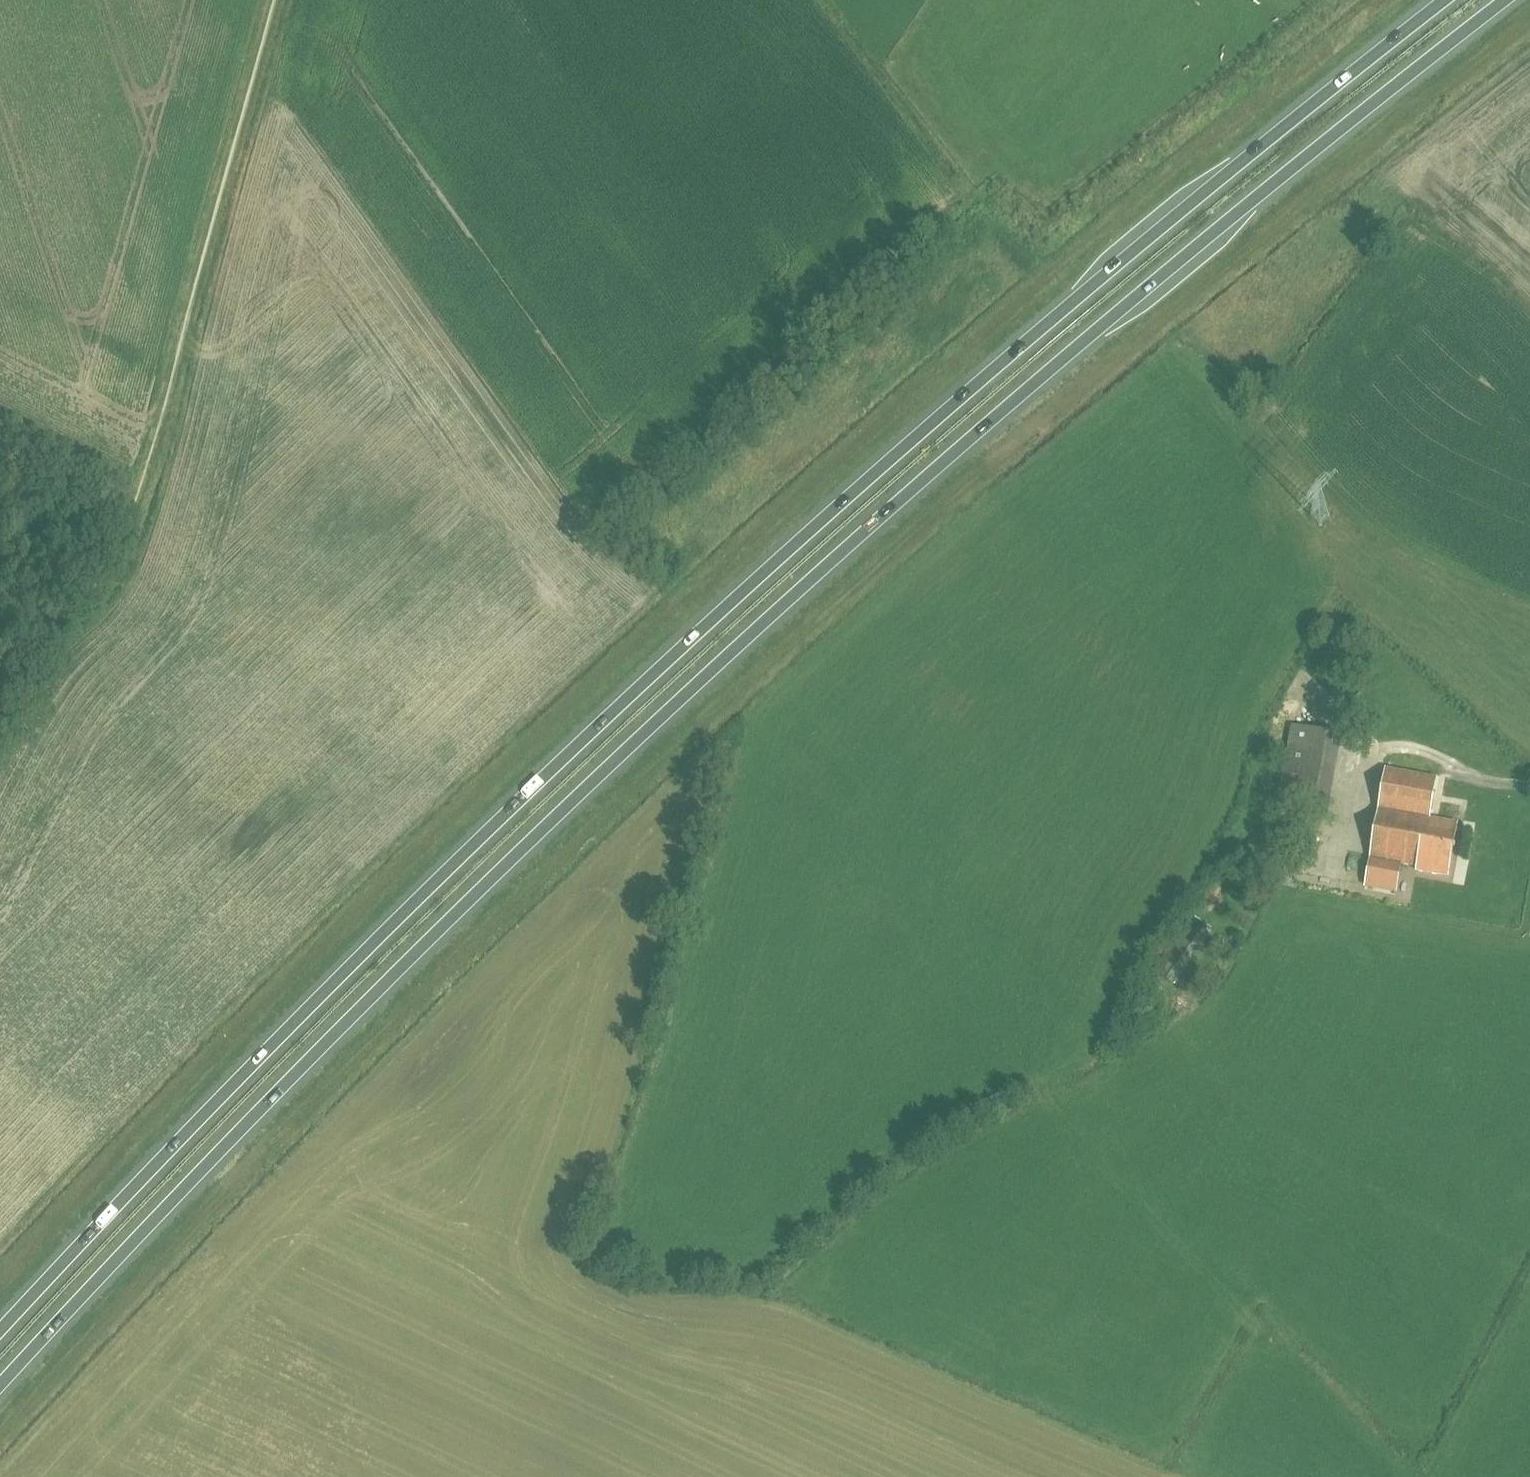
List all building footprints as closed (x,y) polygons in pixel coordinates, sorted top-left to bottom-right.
[(1337,795),(1350,733),(1300,722),(1287,784),(1337,795)] [(1448,877),(1458,824),(1429,818),(1435,779),(1385,770),(1365,886),(1397,892),(1402,864),(1417,867),(1417,871),(1448,877)] [(1280,786),(1277,806),(1329,815),(1332,795),(1280,786)] [(1193,917),(1153,971),(1155,973),(1175,985),(1213,931),(1193,917)]
